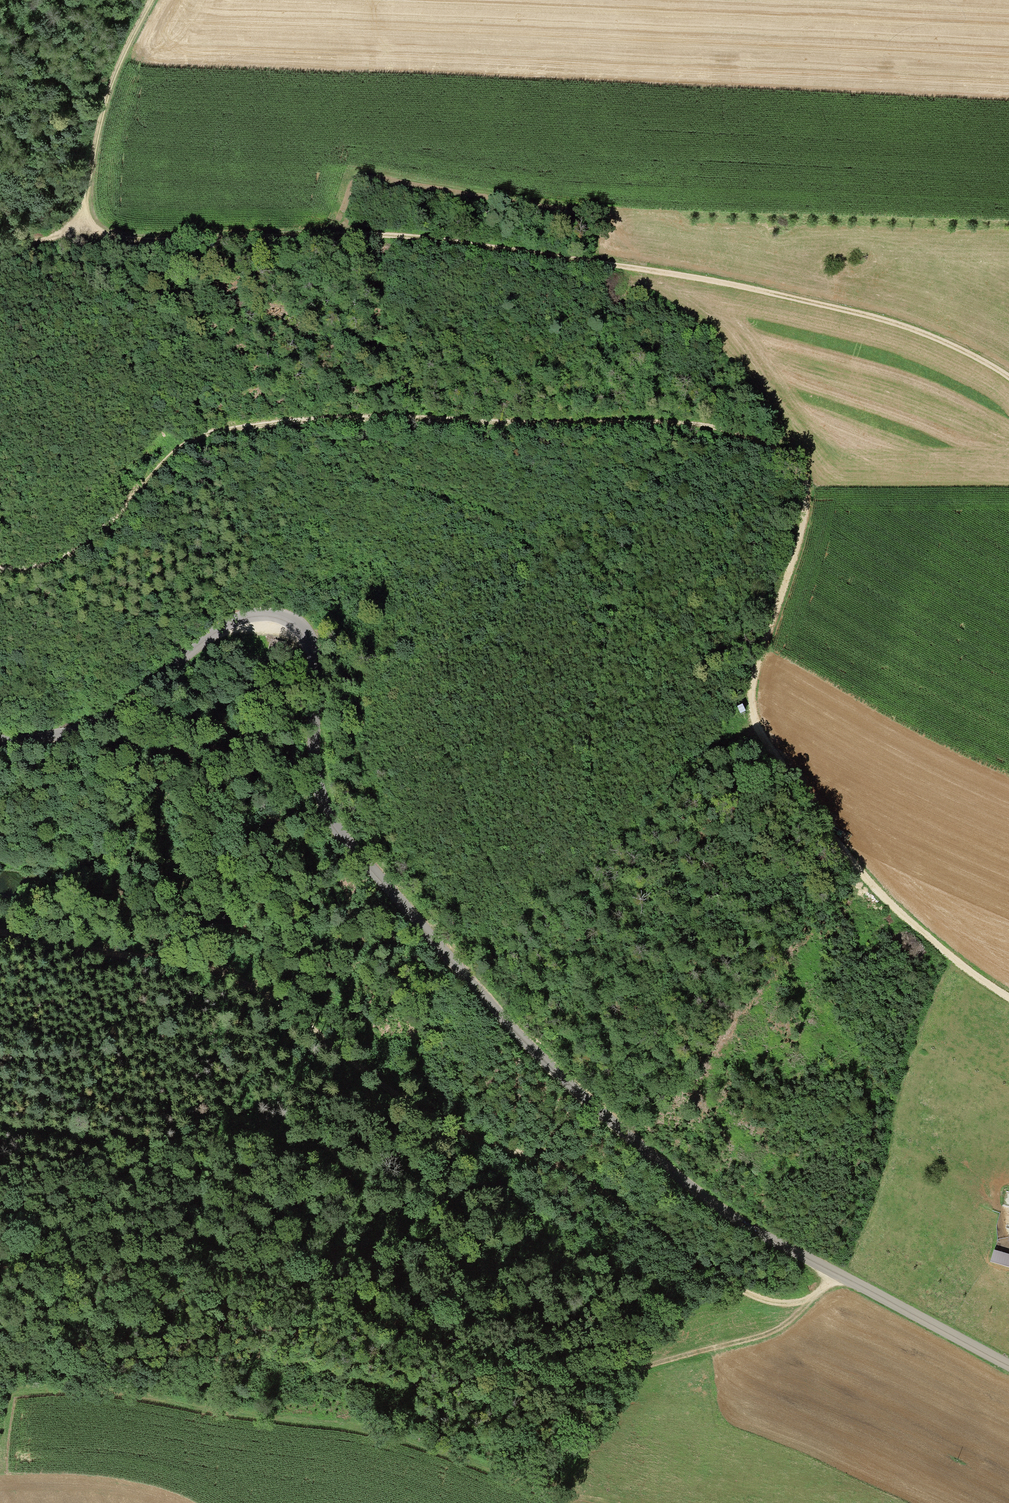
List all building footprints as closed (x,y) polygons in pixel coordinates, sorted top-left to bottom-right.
[(990,1261),(1008,1267),(1008,1254),(994,1250),(990,1261)]
